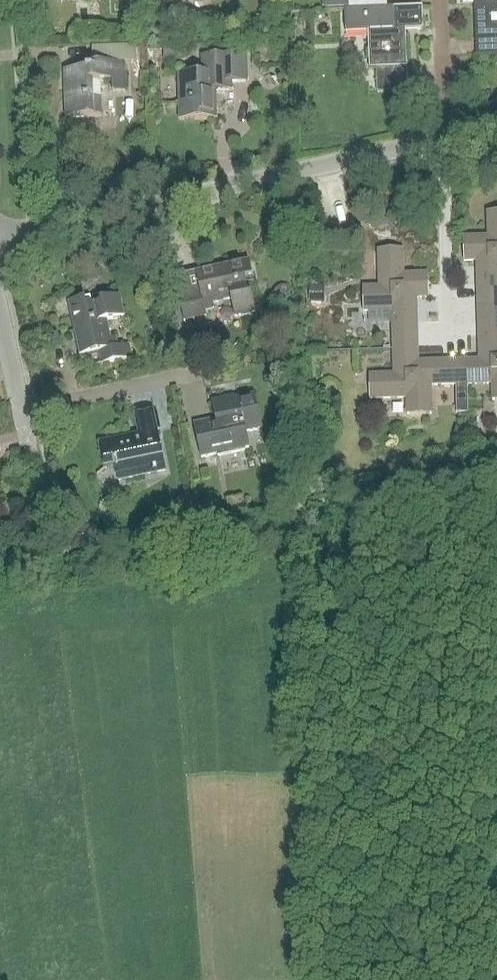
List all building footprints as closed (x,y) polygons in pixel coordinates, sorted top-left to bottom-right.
[(349,10),(386,8),(386,0),(348,0),(349,10)] [(456,4),(474,3),(475,40),(496,39),(496,0),(455,0),(456,4)] [(394,8),(386,8),(349,10),(344,10),(345,33),(367,32),(368,69),(407,67),(405,30),(423,29),(422,6),(394,7),(394,8)] [(184,43),(164,43),(164,60),(184,60),(184,43)] [(217,119),(216,91),(231,90),(231,82),(247,82),(246,55),(201,57),(202,74),(177,75),(178,120),(217,119)] [(90,69),(64,70),(65,117),(101,116),(100,98),(100,83),(111,82),(112,92),(125,92),(124,62),(90,64),(90,69)] [(496,311),(496,212),(486,212),(487,237),(462,238),(463,262),(476,262),(477,311),(496,311)] [(393,351),(417,350),(415,299),(428,298),(427,274),(403,275),(402,250),(378,251),(379,288),(362,288),(363,313),(391,312),(393,351)] [(190,308),(181,310),(184,323),(193,321),(193,320),(206,317),(204,311),(214,309),(213,303),(230,299),(234,317),(255,312),(249,283),(252,282),(247,262),(199,273),(202,289),(199,289),(199,292),(188,295),(190,308)] [(110,340),(106,322),(125,318),(121,298),(102,302),(102,304),(88,307),(86,300),(69,303),(80,354),(95,350),(96,354),(99,353),(102,365),(132,359),(129,345),(117,348),(115,339),(110,340)] [(477,311),(479,360),(466,360),(467,385),(492,384),(492,401),(496,401),(496,311),(477,311)] [(468,421),(466,385),(467,385),(466,360),(417,362),(417,350),(393,351),(394,375),(369,376),(369,400),(406,399),(407,416),(431,415),(430,386),(455,385),(456,414),(457,414),(458,422),(468,421)] [(196,425),(201,451),(203,459),(250,449),(246,432),(262,428),(254,396),(228,402),(227,399),(213,403),(217,420),(196,425)] [(165,470),(155,423),(152,411),(133,415),(138,435),(100,443),(106,470),(116,467),(119,480),(165,470)]
